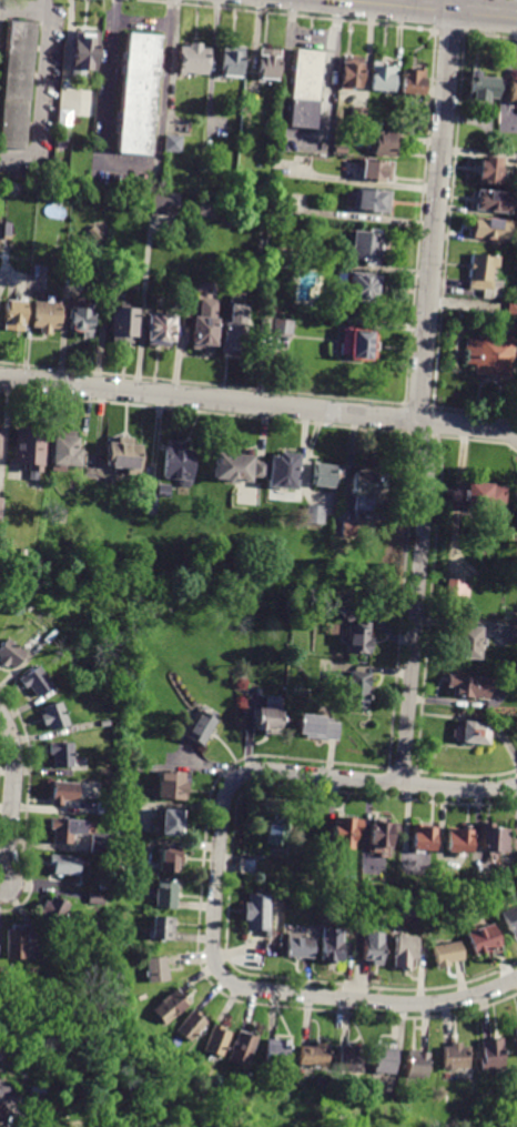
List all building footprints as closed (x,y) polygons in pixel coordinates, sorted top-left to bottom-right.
[(0,83),(0,145),(26,148),(37,23),(6,21),(0,83)] [(72,68),(75,31),(100,33),(97,70),(72,68)] [(123,33),(114,155),(150,158),(159,36),(123,33)] [(206,74),(179,72),(180,58),(179,58),(180,46),(192,46),(192,42),(202,42),(201,47),(209,48),(206,74)] [(223,76),(223,70),(220,70),(221,47),(243,48),(242,77),(223,76)] [(280,51),(278,79),(258,78),(260,74),(256,73),(257,50),(280,51)] [(295,50),(288,131),(316,133),(323,52),(295,50)] [(362,88),(351,87),(351,90),(339,89),(343,57),(364,59),(362,88)] [(393,91),(369,90),(371,64),(384,66),(384,62),(395,62),(393,91)] [(423,94),(401,92),(402,69),(417,70),(417,67),(425,67),(423,94)] [(486,99),(486,101),(470,100),(470,95),(467,94),(467,84),(470,84),(472,78),(497,80),(495,99),(486,99)] [(507,79),(516,80),(516,103),(506,102),(507,79)] [(365,109),(363,124),(351,123),(352,108),(365,109)] [(67,141),(57,141),(58,124),(68,125),(67,141)] [(392,155),(373,154),(374,132),(397,133),(396,145),(393,145),(392,155)] [(180,153),(163,152),(165,135),(181,137),(180,153)] [(475,182),(477,157),(498,159),(496,184),(475,182)] [(391,182),(359,179),(362,159),(393,162),(391,182)] [(353,199),(359,200),(359,190),(391,192),(389,212),(353,209),(353,199)] [(474,210),(476,190),(510,193),(508,213),(474,210)] [(150,209),(149,209),(151,192),(168,194),(165,211),(150,209)] [(506,241),(468,238),(470,218),(507,221),(506,241)] [(12,240),(4,239),(6,223),(14,224),(12,240)] [(97,241),(88,231),(94,225),(103,235),(97,241)] [(352,260),(355,232),(382,234),(378,262),(352,260)] [(282,261),(266,260),(267,250),(283,251),(282,261)] [(498,256),(497,266),(493,266),(491,281),(500,282),(499,299),(483,298),(483,290),(468,289),(470,254),(498,256)] [(381,298),(381,300),(376,300),(376,303),(345,300),(347,272),(377,274),(377,278),(382,278),(381,298)] [(220,299),(216,345),(214,345),(214,350),(192,349),(193,343),(192,343),(193,329),(191,326),(191,320),(193,318),(194,315),(201,316),(203,298),(220,299)] [(3,329),(6,300),(26,302),(22,331),(3,329)] [(506,301),(516,302),(516,319),(504,318),(506,301)] [(61,304),(60,329),(52,329),(52,333),(41,333),(41,328),(33,326),(36,302),(61,304)] [(249,304),(245,353),(224,352),(226,320),(231,320),(232,303),(249,304)] [(72,308),(93,309),(91,341),(83,340),(83,336),(80,336),(80,331),(77,331),(74,329),(71,329),(72,308)] [(138,311),(136,335),(134,335),(134,341),(114,340),(114,333),(112,333),(113,310),(138,311)] [(172,345),(149,343),(149,339),(148,339),(149,326),(146,324),(148,318),(149,315),(149,312),(176,314),(175,341),(172,340),(172,345)] [(271,333),(271,334),(261,333),(262,319),(272,319),(271,333)] [(272,333),(273,320),(293,321),(293,335),(272,334),(272,333)] [(369,361),(348,360),(348,355),(341,354),(343,329),(373,331),(372,334),(377,335),(375,359),(371,358),(369,361)] [(474,374),(475,364),(466,363),(468,339),(477,340),(477,336),(498,338),(499,330),(510,331),(510,339),(513,340),(510,376),(474,374)] [(43,466),(41,466),(40,473),(39,473),(39,481),(29,480),(30,471),(26,471),(27,463),(16,462),(18,427),(45,431),(43,466)] [(68,472),(53,471),(53,464),(52,464),(54,434),(79,435),(78,449),(82,449),(82,452),(87,452),(85,467),(77,466),(77,464),(69,464),(68,472)] [(109,465),(110,443),(116,443),(116,437),(132,439),(132,444),(140,444),(139,475),(116,473),(116,466),(109,465)] [(169,440),(186,441),(185,449),(196,450),(193,486),(182,486),(183,479),(164,477),(166,447),(169,447),(169,440)] [(251,483),(213,480),(215,453),(253,456),(251,483)] [(302,492),(273,490),(275,457),(284,459),(284,454),(304,455),(302,492)] [(267,479),(254,477),(255,462),(268,463),(267,479)] [(337,479),(337,484),(331,483),(330,487),(311,485),(313,463),(341,466),(339,479),(337,479)] [(383,487),(376,487),(375,500),(372,500),(371,512),(352,511),(353,496),(351,495),(353,473),(384,475),(383,487)] [(171,496),(159,496),(160,483),(171,484),(171,496)] [(464,491),(465,483),(489,484),(489,485),(505,486),(503,521),(483,519),(483,512),(463,511),(463,509),(459,509),(462,491),(464,491)] [(155,515),(146,514),(149,493),(158,494),(155,515)] [(324,515),(324,525),(306,524),(307,505),(325,506),(324,515)] [(342,522),(357,522),(356,536),(342,536),(342,522)] [(468,586),(467,597),(446,595),(447,578),(464,581),(463,585),(468,586)] [(345,615),(331,615),(332,604),(346,605),(345,615)] [(371,654),(348,653),(351,624),(358,625),(359,622),(372,623),(371,637),(374,637),(373,646),(372,646),(371,654)] [(479,660),(448,656),(450,634),(457,634),(457,625),(481,627),(479,660)] [(6,668),(0,663),(0,657),(0,647),(7,640),(24,654),(13,668),(9,665),(6,668)] [(36,696),(29,686),(24,688),(19,680),(38,666),(51,686),(36,696)] [(366,710),(345,708),(348,671),(368,673),(366,710)] [(487,700),(452,696),(453,687),(446,687),(447,675),(489,680),(487,700)] [(135,697),(125,696),(126,685),(136,686),(135,697)] [(50,731),(48,725),(44,726),(41,715),(44,714),(42,708),(60,703),(67,725),(50,731)] [(204,706),(214,713),(211,717),(217,722),(202,746),(185,736),(204,706)] [(257,734),(258,708),(282,711),(281,735),(257,734)] [(306,737),(307,734),(300,734),(301,714),(325,716),(325,721),(341,722),(338,741),(306,737)] [(487,744),(456,742),(453,737),(453,731),(457,727),(462,727),(462,722),(488,724),(487,744)] [(71,767),(53,768),(52,754),(49,754),(48,743),(71,743),(71,767)] [(161,772),(193,773),(193,783),(189,782),(189,789),(191,789),(190,799),(160,798),(161,772)] [(62,805),(51,805),(52,782),(77,783),(75,802),(62,802),(62,805)] [(162,834),(163,809),(184,811),(182,835),(162,834)] [(287,845),(267,843),(268,823),(262,823),(263,811),(290,813),(287,845)] [(352,849),(331,848),(332,841),(330,841),(331,825),(333,825),(334,817),(361,821),(359,832),(354,831),(352,849)] [(72,833),(72,843),(53,843),(53,829),(50,828),(50,819),(82,821),(82,834),(72,833)] [(366,823),(393,825),(393,836),(385,835),(384,849),(364,847),(366,823)] [(410,832),(412,823),(433,825),(430,851),(409,848),(410,832)] [(505,853),(478,851),(480,824),(494,825),(494,828),(507,829),(505,853)] [(447,853),(445,853),(447,828),(472,831),(469,854),(447,853)] [(108,855),(89,853),(91,834),(110,835),(108,855)] [(181,848),(181,854),(183,854),(183,863),(181,862),(180,873),(162,872),(162,847),(181,848)] [(87,877),(53,874),(53,866),(49,866),(50,856),(88,858),(87,877)] [(243,859),(258,861),(257,875),(242,873),(243,859)] [(343,873),(342,888),(330,887),(331,872),(343,873)] [(158,879),(179,881),(178,909),(156,908),(158,879)] [(89,893),(104,894),(103,906),(88,904),(89,893)] [(249,929),(250,919),(245,919),(246,903),(250,903),(251,893),(271,894),(270,929),(249,929)] [(58,927),(41,918),(44,913),(41,910),(45,900),(49,903),(51,897),(69,905),(58,927)] [(504,914),(516,907),(516,937),(515,938),(504,914)] [(174,940),(152,939),(153,917),(175,918),(174,940)] [(490,950),(491,953),(486,955),(485,953),(475,956),(467,934),(494,924),(501,946),(490,950)] [(342,952),(341,962),(320,959),(323,928),(343,929),(341,950),(342,952)] [(27,959),(8,959),(8,930),(19,930),(19,935),(27,935),(27,959)] [(382,966),(372,965),(372,960),(363,959),(365,932),(384,934),(382,966)] [(312,958),(285,956),(287,933),(300,934),(300,939),(314,940),(312,958)] [(416,959),(416,960),(409,960),(408,972),(397,972),(397,969),(393,968),(395,936),(417,937),(416,959)] [(459,942),(463,959),(448,962),(448,966),(436,968),(433,946),(459,942)] [(168,967),(170,980),(149,983),(146,959),(165,957),(165,967),(168,967)] [(189,1004),(165,1025),(152,1010),(176,989),(189,1004)] [(128,1012),(124,1004),(130,1002),(133,1009),(128,1012)] [(201,1015),(199,1017),(205,1023),(191,1043),(176,1032),(193,1009),(201,1015)] [(57,1027),(48,1024),(50,1017),(60,1020),(57,1027)] [(222,1057),(205,1051),(213,1025),(222,1027),(221,1030),(230,1034),(222,1057)] [(257,1038),(246,1068),(227,1061),(237,1032),(257,1038)] [(480,1070),(479,1058),(483,1057),(480,1040),(501,1038),(504,1069),(480,1070)] [(265,1065),(267,1039),(288,1042),(286,1066),(265,1065)] [(450,1043),(462,1043),(462,1047),(468,1047),(469,1068),(455,1068),(455,1070),(444,1070),(444,1047),(450,1047),(450,1043)] [(315,1048),(315,1044),(328,1045),(327,1067),(300,1065),(301,1046),(315,1048)] [(364,1048),(362,1074),(338,1071),(341,1046),(364,1048)] [(393,1075),(371,1074),(373,1047),(395,1049),(393,1075)] [(427,1053),(428,1053),(427,1079),(407,1077),(408,1049),(418,1050),(418,1053),(427,1053)] [(43,1099),(29,1097),(30,1087),(44,1089),(43,1099)]
